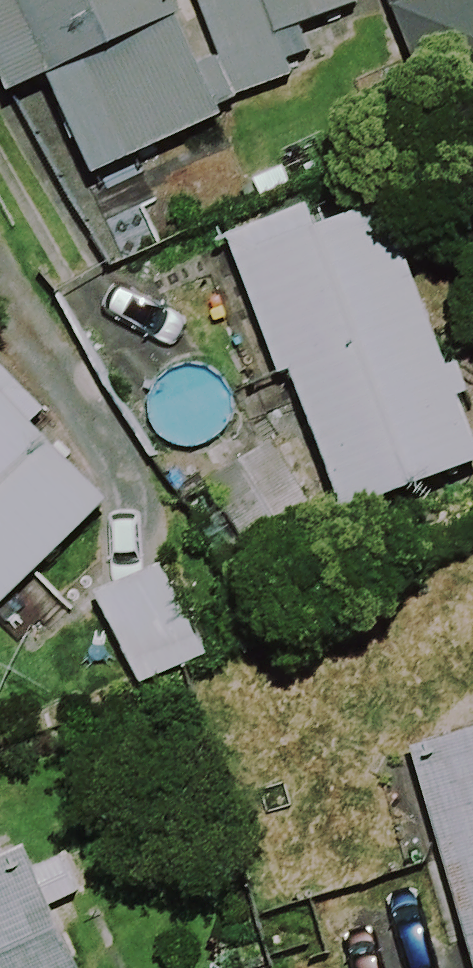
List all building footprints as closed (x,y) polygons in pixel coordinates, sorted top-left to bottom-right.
[(3,100),(36,84),(82,184),(306,82),(284,36),(353,4),(351,0),(0,0),(0,94),(3,100)] [(388,22),(472,208),(472,0),(437,0),(388,22)] [(378,210),(310,235),(303,215),(224,244),(274,381),(285,377),(338,519),(472,469),(472,467),(378,210)] [(0,384),(0,606),(98,509),(23,433),(35,420),(0,384)] [(326,553),(263,449),(206,483),(269,588),(326,553)] [(201,660),(153,569),(88,603),(136,694),(201,660)] [(406,753),(468,967),(472,967),(472,733),(406,753)] [(18,872),(0,880),(0,967),(60,967),(18,872)]
